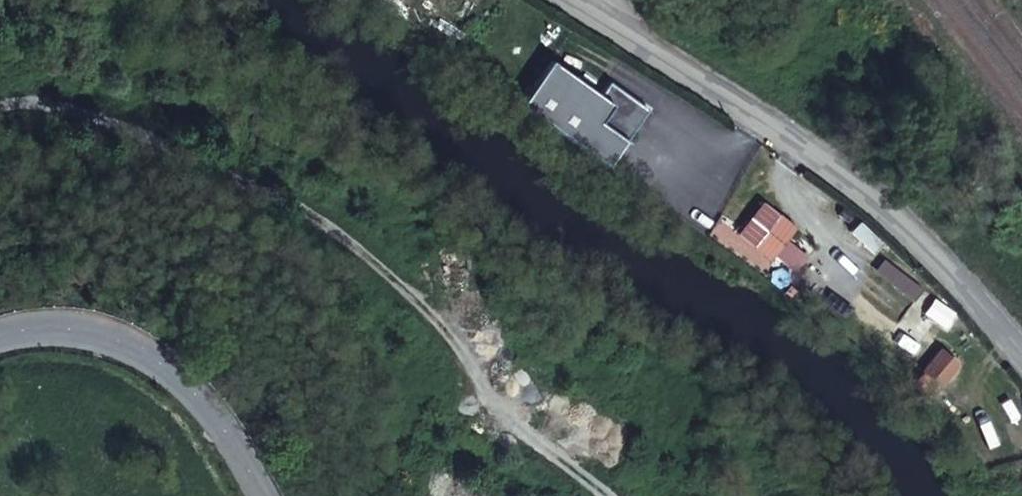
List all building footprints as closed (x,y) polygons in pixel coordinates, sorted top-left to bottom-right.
[(549,60),(520,103),(588,152),(606,127),(625,141),(646,110),(608,82),(598,96),(549,60)] [(606,127),(588,152),(607,165),(625,141),(606,127)] [(760,204),(738,235),(771,258),(794,226),(760,204)]
